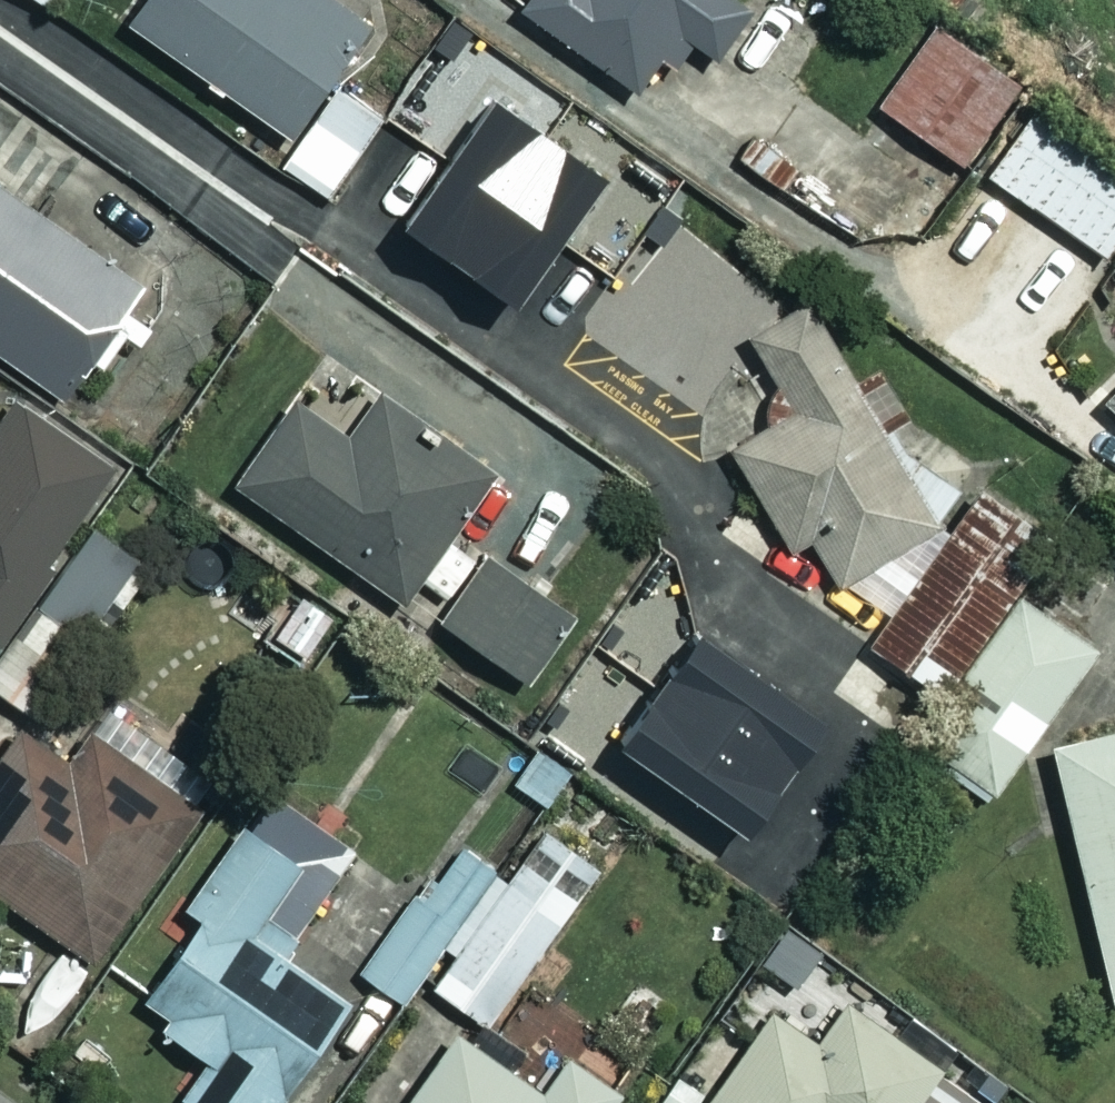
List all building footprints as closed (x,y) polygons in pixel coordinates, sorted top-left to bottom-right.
[(105,22),(271,141),(362,17),(339,0),(121,0),(105,22)] [(662,68),(677,48),(699,64),(743,2),(741,0),(515,0),(509,8),(628,92),(651,60),(662,68)] [(1015,86),(931,26),(873,105),(956,166),(1015,86)] [(1030,105),(982,175),(1100,255),(1114,233),(1114,163),(1030,105)] [(36,389),(118,277),(0,192),(0,363),(36,389)] [(820,305),(797,317),(676,225),(620,297),(751,396),(719,413),(813,593),(937,529),(820,305)] [(1114,418),(1114,389),(1101,405),(1114,418)] [(492,486),(377,404),(349,443),(285,397),(224,482),(287,528),(403,611),(464,525),(492,486)] [(3,406),(0,410),(0,648),(31,670),(147,509),(3,406)] [(990,649),(1101,502),(1034,452),(971,535),(964,529),(916,593),(990,649)] [(990,649),(1025,675),(1017,686),(1057,717),(1114,640),(1114,513),(1101,502),(990,649)] [(577,630),(470,553),(428,610),(535,687),(577,630)] [(628,722),(623,730),(695,771),(725,717),(625,661),(600,706),(628,722)] [(1105,1023),(1114,1020),(1114,724),(1037,743),(1105,1023)] [(182,854),(215,808),(100,726),(67,771),(5,727),(0,733),(0,911),(92,978),(182,854)] [(438,990),(477,1018),(606,840),(566,812),(438,990)] [(190,946),(135,1022),(195,1065),(167,1102),(270,1102),(338,1009),(252,947),(314,860),(252,816),(168,931),(190,946)] [(836,1011),(799,1062),(754,1030),(701,1102),(914,1102),(932,1079),(836,1011)] [(455,1037),(408,1102),(547,1102),(455,1037)]
